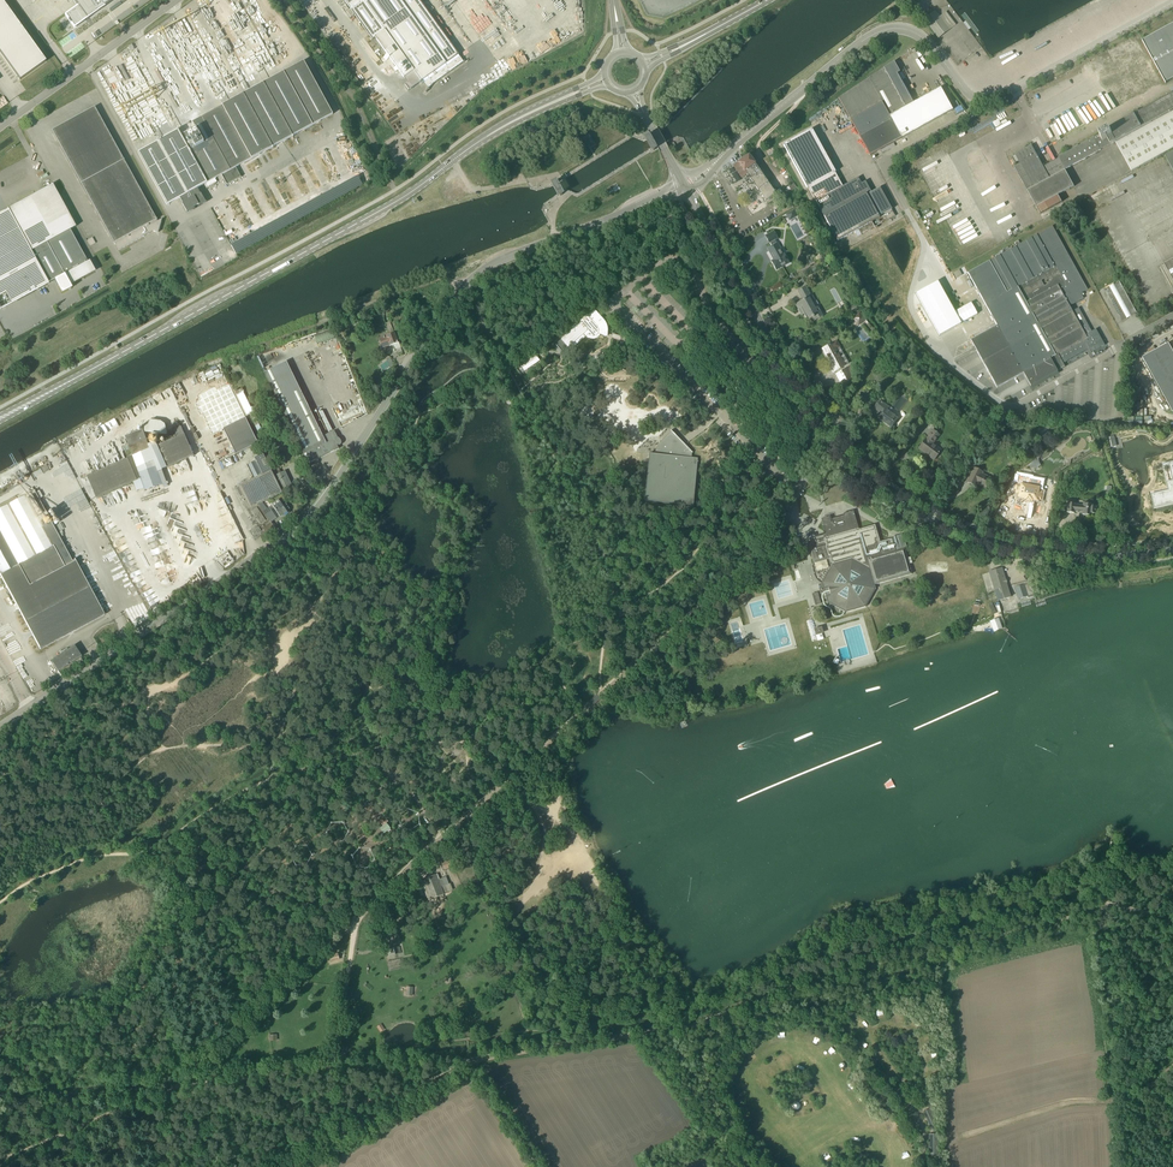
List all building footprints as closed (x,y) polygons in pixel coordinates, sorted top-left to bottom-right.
[(20,80),(46,61),(2,0),(0,0),(0,53),(20,80)] [(80,7),(69,16),(77,27),(89,19),(115,0),(75,0),(80,7)] [(350,9),(347,11),(351,17),(354,15),(353,14),(354,13),(372,39),(381,34),(382,36),(376,40),(387,54),(383,57),(386,61),(390,58),(395,66),(398,70),(404,78),(414,71),(417,76),(405,85),(409,90),(420,82),(422,84),(425,82),(429,88),(433,84),(465,61),(464,61),(463,61),(419,0),(344,0),(350,9)] [(932,9),(938,5),(935,0),(926,0),(932,9)] [(937,19),(932,13),(927,17),(924,19),(929,25),(938,38),(949,30),(939,17),(937,19)] [(241,177),(236,167),(273,147),(273,148),(273,147),(293,136),(293,137),(293,136),(333,114),(304,61),(264,83),(264,82),(263,82),(264,83),(244,94),(244,93),(243,93),(244,94),(201,117),(236,180),(241,177)] [(859,136),(870,156),(901,138),(953,110),(940,88),(914,102),(905,85),(905,86),(903,87),(901,81),(903,80),(898,73),(900,72),(894,62),(838,98),(859,136)] [(81,184),(82,183),(119,250),(143,237),(154,231),(158,233),(162,222),(160,220),(158,221),(157,219),(158,219),(157,219),(124,160),(125,160),(125,159),(124,160),(95,107),(53,130),(82,183),(81,183),(81,184)] [(179,129),(138,152),(167,205),(180,198),(183,203),(183,204),(187,212),(206,202),(201,193),(201,194),(198,188),(222,175),(227,185),(236,180),(201,117),(193,122),(195,125),(186,130),(187,132),(182,135),(179,129)] [(808,187),(824,216),(837,241),(858,229),(861,235),(895,216),(880,188),(871,192),(865,181),(861,183),(858,178),(842,186),(835,173),(836,172),(812,129),(783,145),(807,188),(808,187)] [(590,148),(591,147),(596,144),(591,137),(585,141),(590,148)] [(749,155),(738,162),(733,166),(741,178),(747,174),(765,201),(776,193),(749,155)] [(794,181),(790,175),(787,176),(785,177),(789,184),(785,187),(788,191),(796,185),(794,181)] [(358,176),(318,196),(319,199),(321,198),(325,204),(362,185),(358,176)] [(8,208),(0,213),(0,309),(48,283),(54,280),(57,285),(58,285),(62,293),(71,288),(71,289),(72,289),(70,285),(81,279),(80,278),(94,271),(89,262),(90,261),(89,260),(87,261),(70,230),(76,227),(52,184),(8,208)] [(794,209),(786,214),(789,221),(798,216),(794,209)] [(968,273),(997,325),(971,340),(997,388),(1023,373),(1030,386),(1057,372),(1057,371),(1065,367),(1063,363),(1089,349),(1091,353),(1105,345),(1096,329),(1091,331),(1081,312),(1082,312),(1081,311),(1080,311),(1078,308),(1072,311),(1069,306),(1083,299),(1080,293),(1087,290),(1052,226),(1036,235),(968,273)] [(777,243),(775,240),(778,238),(774,231),(765,236),(769,243),(770,243),(772,247),(768,249),(774,260),(771,261),(776,270),(789,263),(784,254),(777,243)] [(1164,260),(1172,279),(1172,256),(1164,260)] [(916,293),(916,294),(939,335),(940,336),(961,324),(961,323),(937,282),(937,281),(916,293)] [(1121,322),(1137,313),(1120,282),(1104,290),(1121,322)] [(798,291),(800,294),(803,300),(795,304),(799,312),(803,310),(804,312),(803,312),(807,320),(812,318),(814,321),(823,316),(821,313),(818,314),(812,302),(815,300),(812,295),(810,296),(805,286),(798,291)] [(960,322),(977,314),(971,302),(954,310),(960,322)] [(607,331),(607,329),(607,330),(606,325),(603,321),(595,312),(594,311),(595,310),(590,314),(589,314),(588,315),(587,315),(587,314),(580,321),(581,322),(578,324),(575,327),(572,330),(572,329),(572,330),(569,333),(569,332),(568,333),(565,335),(565,336),(561,340),(562,339),(563,340),(568,345),(569,346),(568,348),(572,344),(575,346),(574,347),(587,335),(589,337),(592,338),(595,337),(597,336),(599,334),(600,334),(599,333),(600,331),(607,331)] [(866,319),(860,312),(852,318),(859,326),(866,319)] [(394,333),(390,321),(385,323),(390,335),(394,333)] [(315,336),(317,343),(333,339),(331,332),(315,336)] [(398,343),(395,334),(380,339),(383,348),(390,345),(398,343)] [(830,345),(828,345),(822,349),(830,363),(828,364),(833,372),(845,366),(836,349),(840,347),(837,341),(830,345)] [(1143,357),(1172,411),(1172,353),(1168,344),(1143,357)] [(539,361),(535,354),(520,364),(524,371),(539,361)] [(287,362),(265,373),(304,454),(306,453),(311,462),(339,449),(337,445),(341,443),(340,440),(339,441),(334,431),(323,436),(287,362)] [(841,371),(847,381),(853,378),(847,368),(841,371)] [(230,385),(215,392),(231,425),(246,418),(230,385)] [(936,407),(942,399),(937,396),(931,404),(936,407)] [(882,414),(878,418),(891,428),(898,418),(887,410),(889,407),(879,400),(874,408),(879,412),(882,414)] [(246,418),(231,425),(223,429),(236,454),(258,444),(246,418)] [(259,424),(262,430),(268,427),(265,421),(259,424)] [(162,482),(164,487),(167,485),(162,470),(167,468),(167,467),(194,456),(182,426),(173,429),(177,438),(157,446),(157,445),(158,434),(152,433),(151,444),(148,445),(143,430),(125,436),(133,456),(87,476),(97,498),(133,482),(137,491),(162,482)] [(656,449),(654,454),(649,453),(645,502),(693,506),(698,458),(691,458),(692,452),(692,453),(693,453),(684,444),(683,445),(679,441),(680,440),(671,430),(670,431),(671,431),(662,440),(659,444),(656,449)] [(926,439),(918,449),(924,453),(925,452),(929,455),(928,456),(934,460),(941,450),(933,444),(939,435),(933,430),(926,439)] [(274,527),(271,522),(263,511),(259,504),(282,492),(275,477),(263,453),(254,458),(262,474),(235,488),(246,508),(252,518),(251,518),(254,522),(254,521),(258,526),(250,531),(255,539),(274,527)] [(1155,506),(1172,502),(1172,461),(1162,464),(1168,491),(1153,495),(1155,506)] [(983,472),(973,467),(966,482),(976,486),(977,484),(986,488),(991,478),(982,474),(983,472)] [(285,472),(275,477),(282,492),(293,487),(285,472)] [(1014,492),(1014,493),(1020,495),(1018,498),(1025,501),(1024,502),(1030,504),(1031,503),(1035,504),(1036,502),(1039,503),(1041,497),(1037,495),(1039,489),(1029,486),(1031,480),(1019,476),(1015,489),(1014,492)] [(89,508),(90,507),(80,485),(71,490),(75,499),(81,496),(83,500),(85,499),(89,508)] [(39,648),(103,613),(57,527),(60,526),(39,487),(34,490),(33,487),(9,499),(11,502),(0,508),(0,575),(39,648)] [(272,504),(280,516),(280,517),(287,512),(278,499),(272,504)] [(1079,512),(1080,512),(1082,512),(1082,514),(1084,514),(1084,515),(1088,516),(1088,515),(1090,515),(1091,511),(1095,511),(1096,506),(1091,505),(1091,504),(1083,503),(1083,505),(1074,504),(1074,503),(1067,503),(1067,512),(1074,513),(1074,511),(1076,512),(1077,512),(1077,511),(1079,511),(1079,512)] [(269,507),(263,511),(271,522),(277,518),(269,507)] [(859,529),(854,512),(853,511),(843,514),(844,513),(845,515),(829,520),(830,523),(823,525),(826,534),(823,535),(824,538),(808,543),(810,548),(809,548),(813,563),(833,557),(835,564),(832,564),(822,583),(823,587),(819,588),(820,594),(825,592),(829,607),(840,613),(842,610),(844,611),(846,612),(866,607),(876,589),(874,585),(912,574),(909,564),(912,563),(910,556),(907,557),(904,548),(895,551),(891,538),(880,542),(875,524),(859,529)] [(815,525),(818,520),(803,513),(800,518),(815,525)] [(907,547),(903,534),(892,537),(893,538),(891,538),(895,551),(904,548),(907,547)] [(989,572),(997,597),(998,601),(1010,597),(1006,583),(1006,582),(1005,580),(1005,579),(1005,580),(1001,568),(989,572)] [(1015,587),(1018,598),(1027,595),(1027,598),(1034,596),(1034,593),(1030,582),(1015,587)] [(994,633),(998,632),(1002,629),(998,619),(989,622),(994,633)] [(74,646),(69,649),(52,660),(55,665),(58,670),(66,665),(67,665),(68,665),(68,664),(80,656),(74,646)] [(696,670),(693,670),(677,692),(682,693),(683,687),(686,687),(687,681),(691,682),(692,676),(695,676),(696,670)] [(390,828),(387,824),(380,829),(384,833),(390,828)] [(451,866),(449,861),(442,864),(444,869),(451,866)] [(420,880),(428,900),(444,894),(436,874),(420,880)] [(400,947),(388,949),(390,955),(401,953),(400,947)] [(328,954),(329,964),(340,962),(338,953),(328,954)] [(376,1026),(379,1032),(385,1030),(382,1023),(376,1026)] [(935,1121),(933,1116),(932,1114),(936,1112),(933,1107),(924,1111),(930,1123),(935,1121)]
